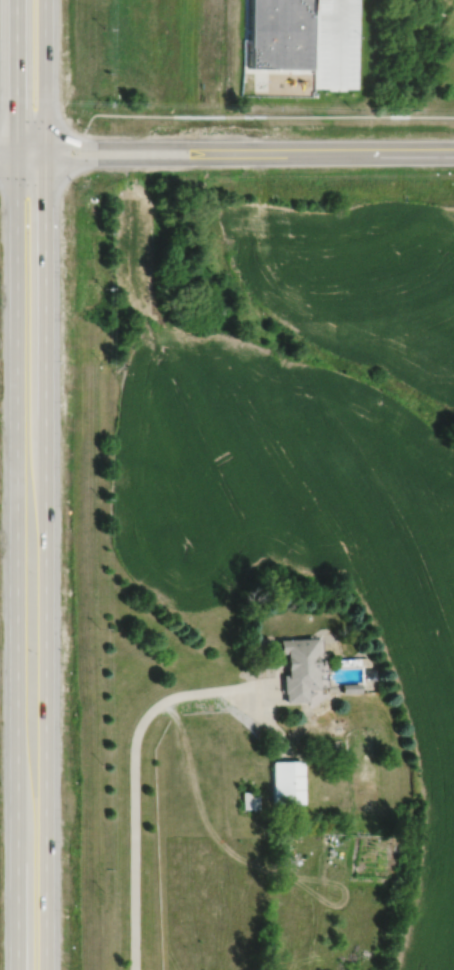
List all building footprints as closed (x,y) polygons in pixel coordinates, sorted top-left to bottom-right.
[(250,68),(310,68),(311,0),(251,0),(250,68)] [(280,638),(280,652),(287,652),(287,656),(286,656),(286,668),(287,668),(287,673),(283,673),(284,692),(285,692),(286,701),(308,700),(307,688),(319,687),(318,668),(318,654),(317,636),(280,638)] [(341,683),(341,692),(360,691),(359,682),(341,683)] [(303,760),(273,761),(274,804),(305,803),(303,760)] [(243,792),(244,808),(260,808),(259,791),(243,792)]
